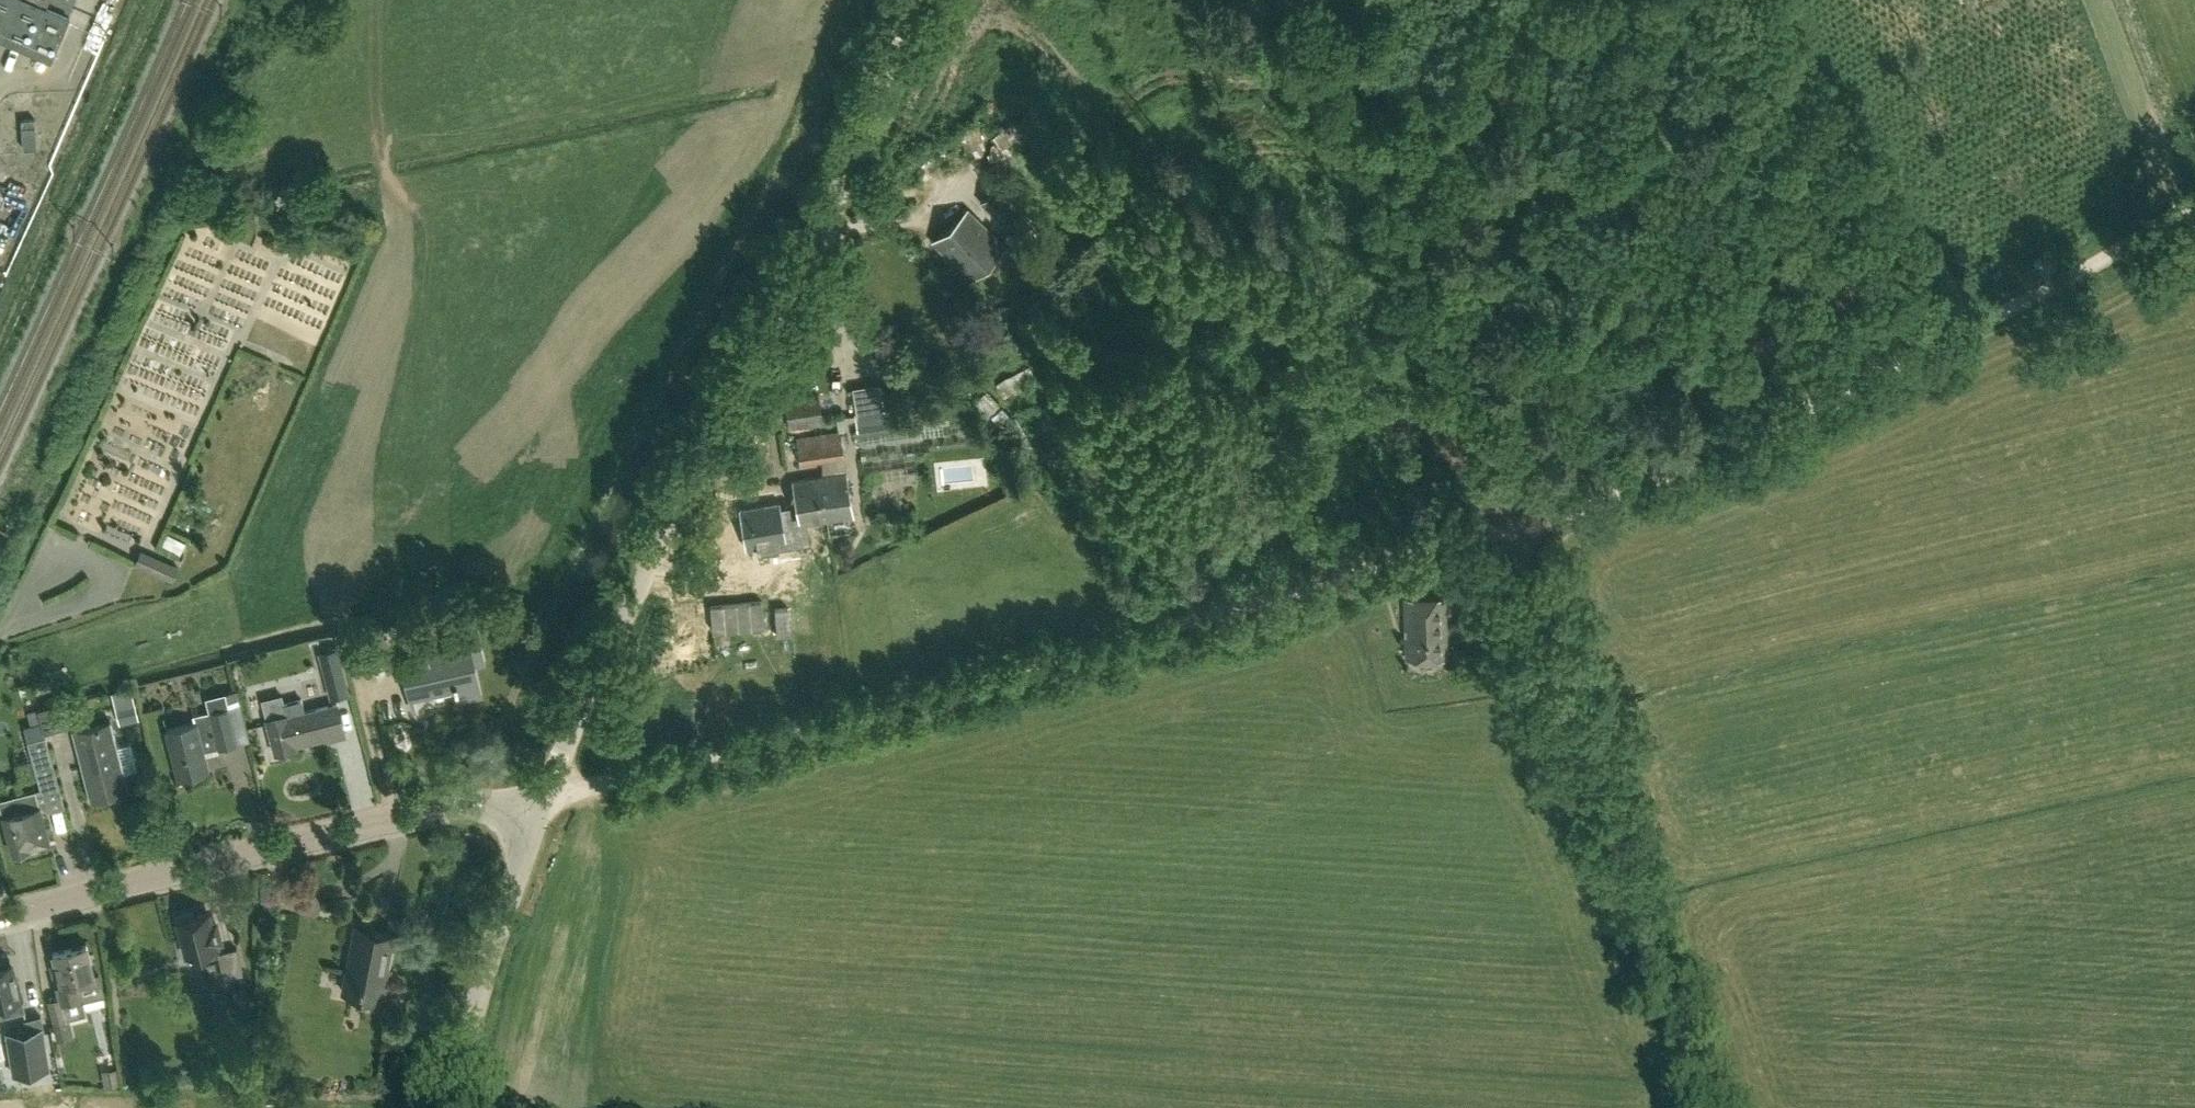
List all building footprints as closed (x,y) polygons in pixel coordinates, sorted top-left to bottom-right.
[(49,55),(67,12),(66,12),(71,0),(0,0),(0,34),(49,55)] [(20,120),(23,149),(36,148),(33,118),(20,120)] [(980,202),(1017,237),(1030,224),(994,188),(980,202)] [(1005,247),(966,208),(933,242),(971,281),(1005,247)] [(830,422),(826,394),(786,400),(790,428),(830,422)] [(946,419),(944,402),(854,413),(855,415),(849,415),(849,421),(855,420),(858,436),(917,427),(921,427),(921,422),(946,419)] [(818,434),(822,461),(844,458),(840,431),(818,434)] [(800,464),(822,461),(818,434),(796,437),(800,464)] [(858,472),(879,473),(879,463),(859,462),(858,472)] [(847,472),(819,476),(826,520),(853,516),(847,472)] [(826,520),(819,476),(792,481),(799,524),(826,520)] [(766,544),(767,549),(788,546),(788,541),(819,536),(817,522),(799,524),(795,502),(790,503),(790,501),(750,506),(756,545),(766,544)] [(95,531),(126,542),(131,528),(99,517),(95,531)] [(160,525),(154,538),(175,547),(180,533),(160,525)] [(141,566),(171,579),(176,566),(147,553),(141,566)] [(1405,599),(1406,660),(1446,659),(1445,599),(1405,599)] [(449,649),(403,660),(411,695),(456,684),(459,697),(480,692),(473,662),(484,659),(474,620),(444,627),(449,649)] [(373,662),(391,658),(387,643),(370,647),(373,662)] [(337,649),(319,653),(331,700),(348,695),(337,649)] [(110,694),(115,710),(134,705),(130,689),(110,694)] [(166,730),(178,779),(208,771),(204,752),(249,741),(236,690),(206,698),(209,711),(192,715),(194,723),(166,730)] [(302,699),(284,704),(286,714),(266,719),(275,753),(296,748),(294,739),(326,731),(328,740),(345,735),(337,704),(305,712),(302,699)] [(128,791),(111,720),(72,730),(90,800),(128,791)] [(31,791),(0,800),(0,809),(12,854),(29,849),(29,848),(50,843),(40,806),(44,805),(40,791),(59,785),(46,737),(45,737),(43,728),(17,735),(19,746),(28,743),(31,755),(22,758),(31,791)] [(224,979),(243,974),(236,948),(218,953),(215,942),(220,941),(215,923),(210,924),(208,913),(194,917),(192,911),(174,915),(176,922),(177,922),(182,939),(183,939),(187,956),(204,952),(207,960),(219,957),(224,979)] [(355,927),(342,992),(384,1000),(397,935),(355,927)] [(58,986),(61,997),(48,1000),(59,1040),(74,1037),(69,1019),(67,1020),(62,1000),(82,995),(83,999),(104,993),(99,974),(95,975),(87,944),(53,953),(56,966),(51,968),(56,987),(58,986)] [(0,964),(0,1006),(9,1003),(12,1014),(25,1010),(22,1000),(24,999),(19,981),(17,982),(14,972),(12,972),(10,962),(0,964)] [(235,1011),(246,1010),(244,988),(233,989),(235,1011)] [(49,1068),(43,1027),(41,1019),(24,1021),(25,1030),(6,1033),(13,1074),(49,1068)]
